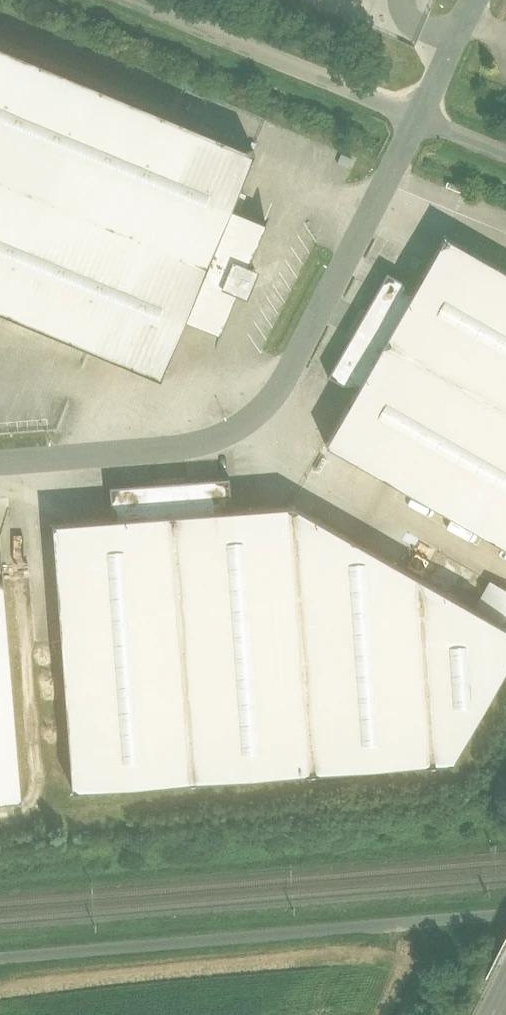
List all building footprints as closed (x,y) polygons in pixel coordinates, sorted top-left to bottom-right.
[(0,46),(0,309),(160,374),(184,319),(231,209),(252,149),(0,46)] [(265,223),(231,209),(184,319),(220,333),(233,302),(219,297),(233,262),(247,268),(265,223)] [(440,231),(409,284),(350,386),(319,441),(505,548),(505,269),(440,231)] [(247,268),(233,262),(219,297),(233,302),(244,306),(258,272),(247,268)] [(328,373),(350,386),(409,284),(386,271),(328,373)] [(109,489),(111,523),(230,515),(228,480),(109,489)] [(505,677),(505,629),(476,612),(297,510),(230,515),(111,523),(56,527),(74,792),(456,765),(505,677)] [(476,612),(505,629),(505,596),(490,587),(476,612)] [(17,800),(0,594),(0,801),(17,800)]
